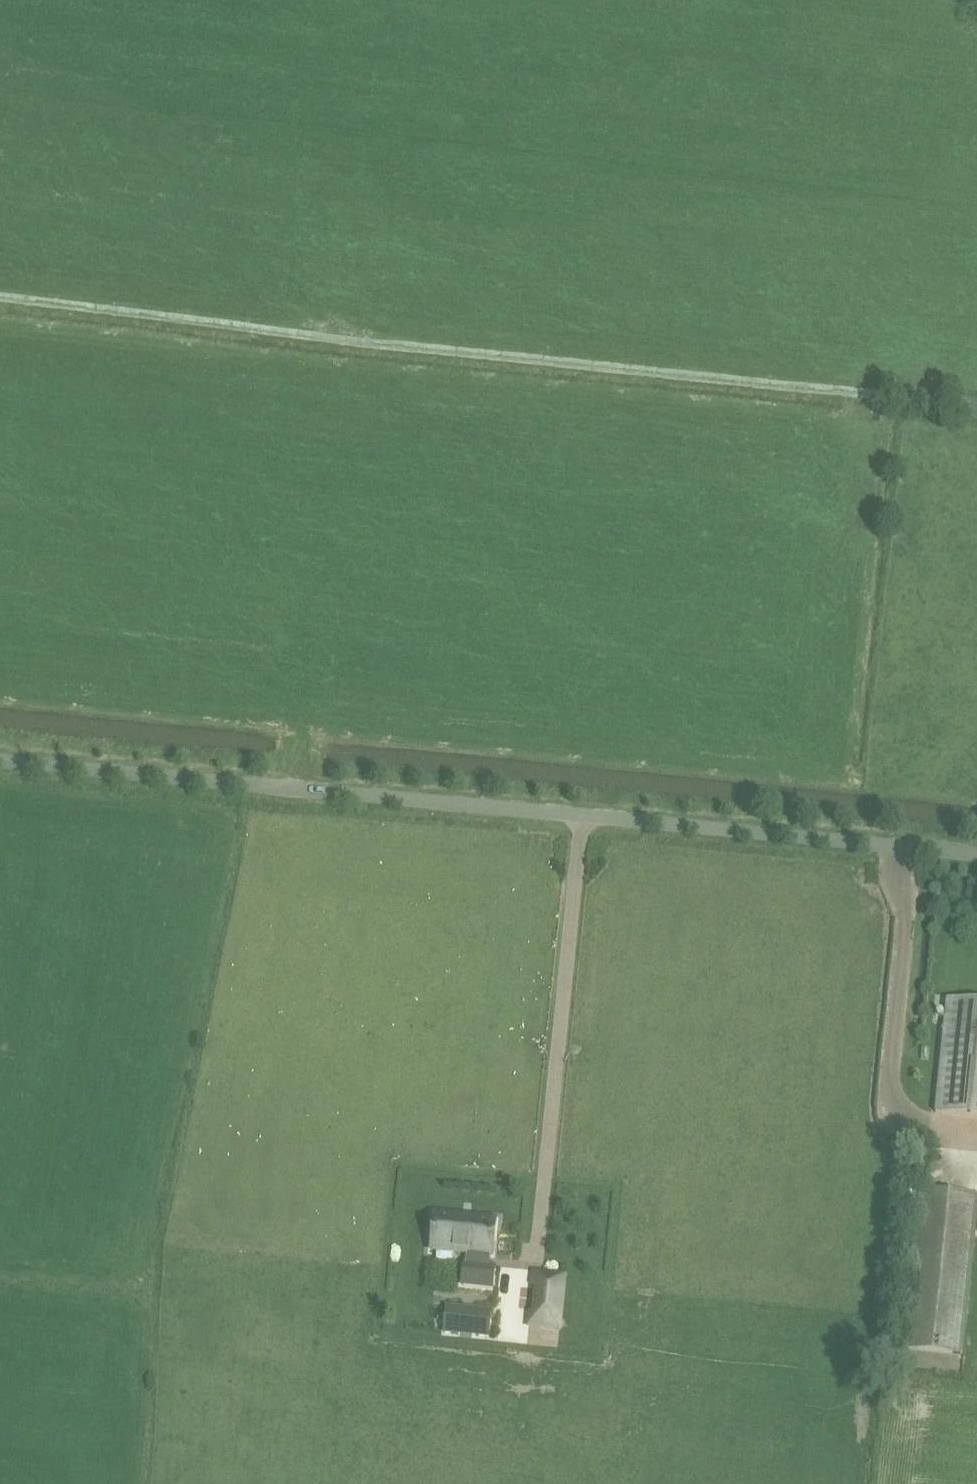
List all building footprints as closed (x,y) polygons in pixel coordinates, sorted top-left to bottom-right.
[(948,1000),(937,1113),(976,1117),(976,1003),(948,1000)] [(921,1190),(905,1349),(963,1355),(976,1210),(976,1195),(921,1190)] [(476,1221),(476,1218),(436,1214),(432,1250),(433,1250),(434,1243),(458,1245),(458,1252),(468,1253),(467,1265),(465,1265),(462,1285),(492,1288),(494,1268),(488,1268),(489,1256),(492,1256),(495,1222),(476,1221)] [(530,1312),(529,1325),(559,1328),(564,1275),(534,1272),(533,1285),(537,1286),(534,1312),(530,1312)] [(472,1334),(487,1336),(490,1312),(474,1311),(472,1334)] [(460,1333),(462,1314),(447,1312),(445,1332),(460,1333)]
